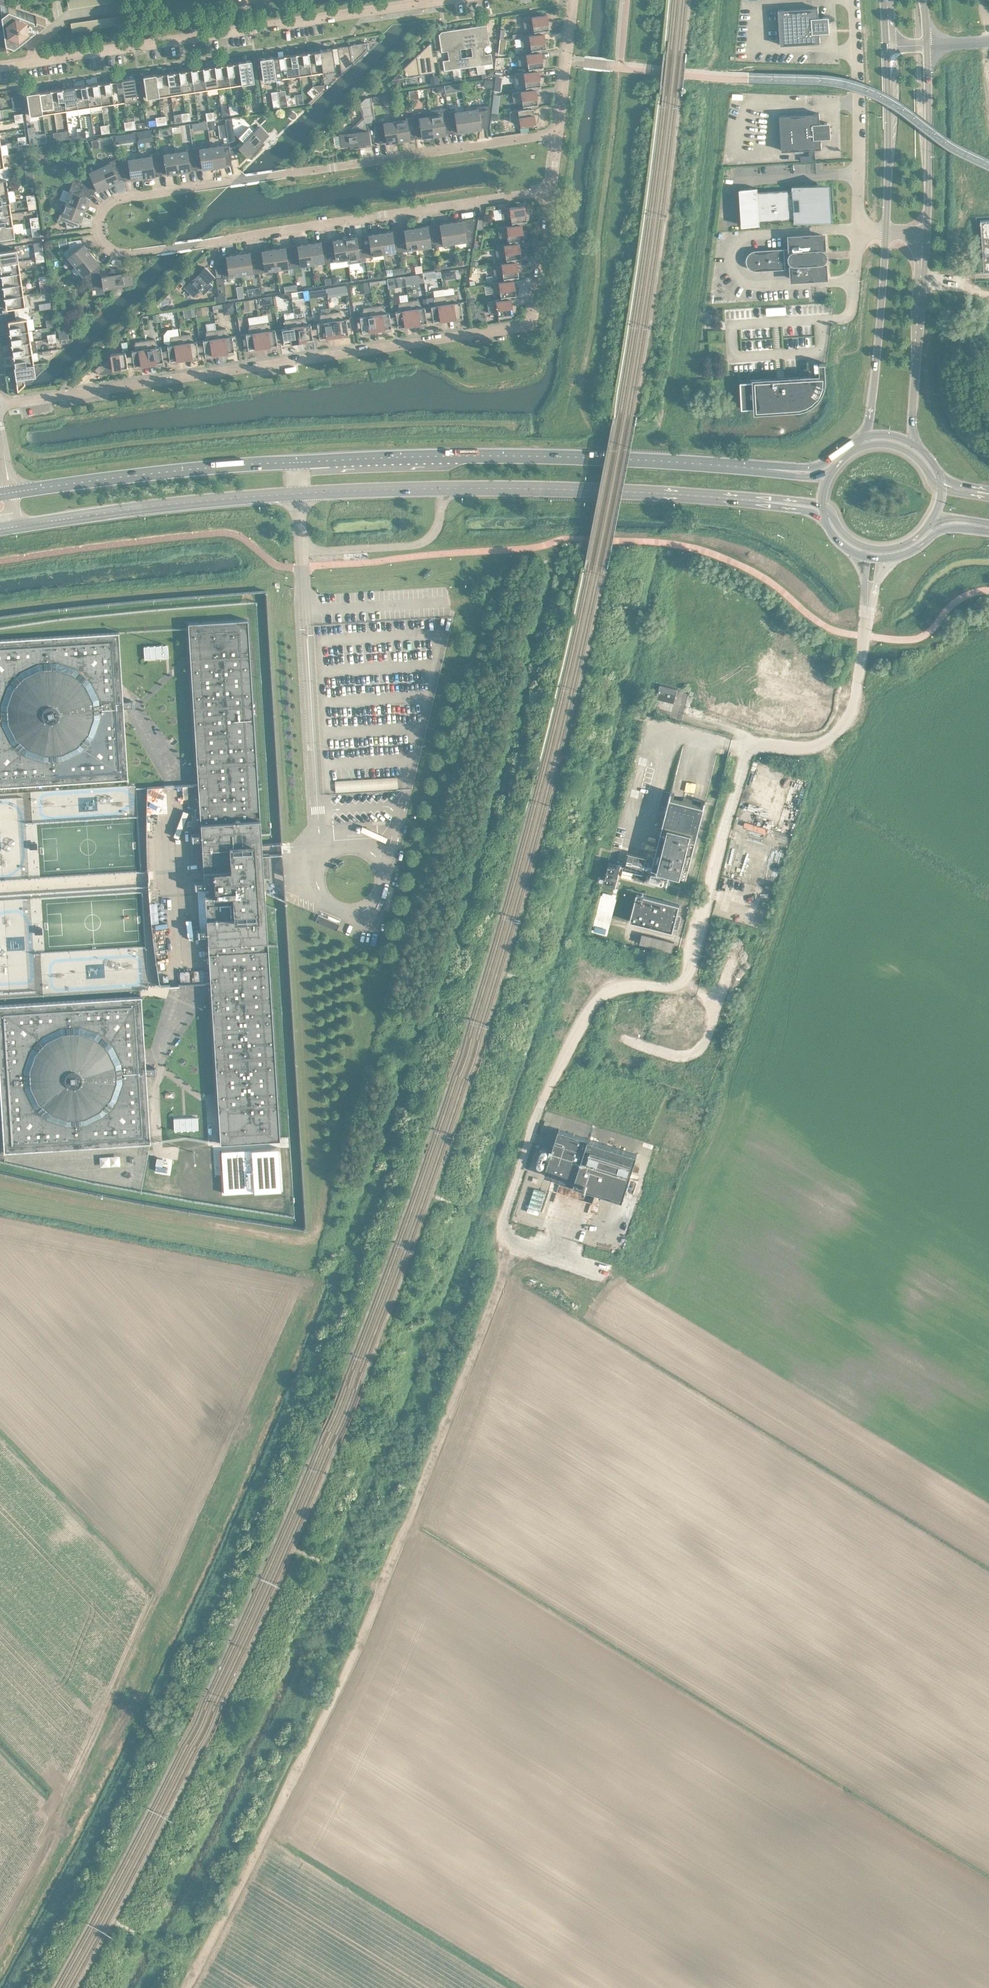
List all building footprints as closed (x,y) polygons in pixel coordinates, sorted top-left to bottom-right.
[(37,25),(45,18),(35,14),(36,17),(34,17),(33,15),(22,10),(23,16),(17,17),(16,8),(0,1),(0,4),(1,16),(0,16),(0,33),(4,33),(6,47),(20,37),(19,27),(24,26),(26,32),(35,25),(34,22),(36,22),(37,25)] [(819,18),(818,6),(779,9),(781,44),(821,42),(820,30),(824,30),(824,32),(828,31),(827,16),(823,16),(823,17),(819,18)] [(533,28),(534,33),(534,34),(544,32),(544,33),(549,32),(549,28),(551,28),(552,20),(548,20),(547,13),(544,14),(544,12),(539,13),(540,14),(523,17),(525,27),(533,28)] [(487,23),(474,25),(481,73),(485,72),(484,64),(493,62),(491,52),(485,53),(484,44),(490,43),(487,23)] [(474,25),(463,27),(468,66),(476,65),(478,73),(481,73),(474,25)] [(463,27),(451,29),(458,76),(462,76),(460,67),(468,66),(463,27)] [(458,76),(451,29),(442,30),(439,33),(441,51),(447,50),(449,58),(443,59),(444,70),(453,68),(454,77),(458,76)] [(531,47),(531,52),(541,51),(547,50),(546,47),(548,46),(549,39),(545,38),(544,33),(544,32),(534,34),(534,33),(520,35),(520,32),(512,33),(513,37),(520,36),(522,46),(531,47)] [(405,75),(436,71),(434,61),(437,60),(437,61),(438,61),(437,54),(433,55),(431,40),(417,54),(404,67),(405,75)] [(337,47),(332,47),(333,53),(338,53),(340,62),(341,74),(367,49),(366,42),(367,42),(366,41),(337,46),(337,47)] [(319,48),(319,49),(320,49),(323,71),(335,69),(334,63),(340,62),(338,53),(333,53),(332,47),(319,48)] [(307,50),(307,51),(308,51),(311,72),(323,71),(320,49),(319,49),(314,50),(314,49),(308,50),(307,50)] [(295,52),(296,53),(299,74),(311,72),(308,51),(307,51),(302,52),(302,51),(296,52),(295,52)] [(528,65),(529,71),(538,70),(544,69),(543,65),(546,65),(546,57),(542,57),(541,51),(531,52),(518,54),(519,64),(528,65)] [(284,54),(284,55),(287,76),(299,74),(296,53),(290,54),(290,53),(285,54),(284,54)] [(275,78),(272,55),(260,57),(263,79),(275,78)] [(273,55),(272,55),(275,78),(287,76),(284,55),(278,56),(278,55),(273,56),(273,55)] [(251,59),(239,60),(242,83),(254,81),(251,59)] [(233,62),(227,63),(230,84),(242,83),(239,60),(238,61),(233,61),(233,62)] [(221,64),(216,65),(215,65),(218,86),(230,84),(227,63),(227,62),(226,62),(221,63),(221,64)] [(209,66),(204,67),(203,67),(206,88),(218,86),(215,65),(216,65),(215,64),(214,64),(209,65),(209,66)] [(197,68),(192,68),(191,69),(194,90),(206,88),(203,67),(204,67),(204,66),(202,66),(203,66),(197,67),(197,68)] [(185,69),(180,70),(179,70),(183,91),(194,90),(191,69),(192,68),(192,67),(191,68),(185,69)] [(173,71),(168,72),(171,93),(183,91),(179,70),(180,70),(180,69),(179,69),(179,70),(173,70),(173,71)] [(525,84),(526,89),(526,90),(536,88),(541,88),(541,84),(543,84),(544,76),(539,76),(538,70),(529,71),(515,73),(516,83),(525,84)] [(161,73),(156,74),(159,95),(171,93),(168,72),(168,71),(167,71),(161,72),(161,73)] [(156,74),(156,73),(143,75),(146,97),(159,95),(156,74)] [(121,78),(122,79),(125,100),(138,98),(134,76),(121,78)] [(109,80),(110,81),(113,102),(125,100),(122,79),(116,80),(116,79),(111,80),(109,80)] [(98,81),(98,83),(98,82),(101,104),(113,102),(110,81),(104,82),(104,81),(99,81),(98,81)] [(86,83),(86,84),(90,105),(101,104),(98,82),(98,83),(92,83),(92,82),(87,83),(86,83)] [(74,85),(74,86),(75,86),(78,107),(90,105),(86,84),(81,85),(80,84),(75,85),(74,85)] [(313,85),(310,88),(316,94),(319,91),(313,85)] [(62,87),(62,88),(63,88),(66,109),(78,107),(75,86),(74,86),(69,87),(69,86),(63,87),(62,87)] [(50,89),(50,90),(51,90),(54,111),(66,109),(63,88),(62,88),(57,89),(57,88),(51,89),(51,88),(50,89)] [(316,94),(310,88),(307,91),(313,97),(316,94)] [(522,103),(523,108),(533,107),(538,106),(538,102),(540,102),(541,95),(537,94),(536,88),(526,90),(526,89),(512,91),(514,102),(522,103)] [(285,89),(277,90),(278,98),(280,106),(287,105),(286,97),(285,89)] [(42,112),(39,90),(26,92),(30,114),(42,112)] [(39,90),(42,112),(54,111),(51,90),(50,90),(45,90),(39,90)] [(477,108),(466,109),(469,129),(477,128),(477,129),(478,128),(478,127),(486,126),(486,127),(487,127),(489,104),(477,106),(477,108)] [(523,108),(509,110),(511,120),(520,121),(521,127),(529,126),(533,125),(534,125),(533,122),(535,121),(537,121),(538,113),(534,113),(533,107),(523,108)] [(455,109),(448,110),(451,132),(452,132),(452,131),(460,130),(460,131),(461,131),(461,130),(469,129),(466,109),(455,111),(455,109)] [(441,113),(431,115),(433,135),(441,133),(441,134),(442,134),(442,133),(450,131),(450,133),(451,132),(448,110),(441,111),(441,113)] [(780,114),(782,150),(822,148),(821,136),(825,136),(826,137),(829,137),(828,122),(825,122),(825,123),(820,124),(820,112),(780,114)] [(419,115),(412,116),(416,138),(417,137),(417,136),(424,135),(425,136),(426,136),(433,135),(431,115),(420,116),(419,115)] [(221,144),(211,146),(214,166),(222,165),(223,165),(223,164),(230,163),(231,164),(232,164),(229,142),(236,141),(232,116),(225,117),(225,123),(227,135),(228,141),(221,142),(221,144)] [(406,118),(395,120),(398,140),(406,139),(407,139),(407,138),(414,137),(415,138),(416,138),(412,116),(406,117),(406,118)] [(206,120),(199,121),(200,128),(207,127),(206,120)] [(395,120),(384,122),(384,120),(377,121),(380,143),(381,143),(381,142),(389,141),(389,142),(390,142),(390,141),(398,140),(395,120)] [(349,144),(350,147),(362,146),(362,142),(370,141),(369,136),(376,136),(374,121),(367,122),(368,129),(340,133),(341,145),(349,144)] [(262,140),(268,134),(260,126),(254,131),(249,127),(250,126),(249,126),(239,136),(240,136),(244,141),(239,146),(248,154),(253,149),(256,152),(258,149),(260,147),(261,146),(263,144),(265,142),(262,140)] [(133,131),(125,132),(127,141),(135,140),(133,131)] [(100,138),(91,139),(93,147),(101,145),(100,138)] [(199,145),(193,146),(196,169),(197,169),(197,168),(205,166),(205,167),(206,167),(214,166),(211,146),(199,147),(199,145)] [(186,149),(175,151),(178,171),(186,170),(187,170),(187,169),(195,168),(195,169),(196,169),(193,146),(186,147),(186,149)] [(164,151),(157,152),(161,174),(162,174),(162,173),(169,172),(169,173),(170,173),(170,172),(178,171),(175,151),(164,153),(164,151)] [(151,155),(140,156),(143,176),(149,175),(149,176),(152,175),(151,174),(159,173),(159,174),(161,174),(157,152),(150,153),(151,155)] [(9,171),(8,164),(4,165),(2,154),(0,154),(0,172),(9,171)] [(128,155),(118,156),(125,179),(126,179),(126,178),(134,177),(134,178),(135,178),(143,176),(140,156),(129,158),(128,155)] [(110,162),(100,166),(108,185),(115,181),(115,182),(117,181),(116,180),(123,177),(124,180),(125,179),(118,156),(109,160),(110,162)] [(89,169),(75,175),(93,193),(94,193),(92,191),(100,188),(100,189),(101,188),(108,185),(100,166),(90,171),(89,169)] [(66,173),(73,179),(74,175),(69,170),(66,173)] [(8,189),(6,178),(10,178),(9,171),(0,172),(0,191),(8,189)] [(71,191),(66,201),(85,209),(88,201),(89,200),(88,200),(91,192),(93,193),(75,175),(69,190),(71,191)] [(816,183),(792,185),(793,188),(758,190),(758,187),(744,188),(744,189),(744,188),(747,224),(746,224),(746,225),(760,224),(760,221),(795,219),(795,222),(819,220),(819,221),(820,221),(820,219),(819,214),(820,214),(819,207),(818,196),(819,196),(819,195),(818,195),(818,184),(818,183),(816,183)] [(9,201),(8,189),(0,191),(0,202),(9,201)] [(11,212),(9,201),(0,202),(0,214),(11,212)] [(85,209),(66,201),(62,211),(61,211),(58,217),(66,220),(67,227),(82,225),(82,224),(80,224),(80,219),(81,216),(82,217),(83,216),(82,216),(85,209)] [(511,219),(512,224),(512,225),(522,223),(527,223),(526,219),(529,219),(530,211),(525,211),(524,204),(522,205),(521,203),(517,203),(517,205),(501,208),(502,218),(511,219)] [(13,223),(11,212),(0,214),(0,225),(13,223)] [(478,215),(476,228),(483,229),(485,216),(478,215)] [(459,220),(451,221),(454,241),(465,239),(465,241),(471,240),(475,217),(468,218),(468,219),(460,220),(460,219),(459,219),(459,220)] [(434,223),(433,223),(437,245),(443,244),(443,242),(454,241),(451,221),(443,222),(442,222),(442,223),(435,224),(434,223)] [(15,235),(13,223),(0,225),(0,237),(15,235)] [(423,225),(416,226),(419,248),(437,245),(433,223),(432,223),(432,224),(425,226),(424,224),(423,225)] [(508,238),(509,243),(519,242),(524,241),(524,238),(526,237),(527,230),(522,229),(522,223),(512,225),(512,224),(498,226),(499,237),(508,238)] [(399,228),(398,228),(401,251),(419,248),(416,226),(408,227),(407,227),(407,228),(399,229),(399,228)] [(388,230),(380,232),(383,251),(394,250),(394,252),(401,251),(398,228),(397,229),(397,230),(389,231),(389,230),(388,230)] [(363,234),(362,234),(365,256),(372,255),(372,253),(383,251),(380,232),(372,233),(372,232),(371,232),(371,234),(363,235),(363,234)] [(352,236),(344,237),(347,257),(358,255),(359,257),(365,256),(362,234),(361,234),(361,235),(353,236),(353,235),(352,235),(352,236)] [(830,276),(829,261),(830,260),(831,260),(831,259),(832,258),(832,257),(832,256),(833,255),(833,254),(832,253),(832,252),(832,251),(831,250),(830,249),(829,249),(828,248),(828,234),(815,235),(815,234),(808,235),(795,236),(795,247),(760,249),(758,249),(757,250),(755,250),(754,251),(753,252),(752,253),(751,255),(751,256),(751,258),(750,259),(751,261),(751,262),(752,264),(752,265),(753,266),(754,267),(756,268),(757,269),(758,269),(760,269),(761,269),(797,267),(797,278),(810,277),(810,278),(817,277),(830,276)] [(69,256),(75,264),(91,252),(86,245),(86,244),(85,245),(83,243),(81,238),(83,238),(83,237),(68,239),(69,246),(63,251),(67,257),(69,256)] [(328,239),(327,239),(330,261),(337,260),(336,258),(347,257),(344,237),(336,238),(335,238),(336,239),(328,240),(328,239)] [(317,241),(309,242),(312,262),(323,260),(323,262),(330,261),(327,239),(325,239),(325,240),(318,241),(318,240),(317,241)] [(292,244),(291,244),(294,266),(301,265),(301,264),(312,262),(309,242),(301,243),(300,243),(300,244),(292,245),(292,244)] [(505,256),(506,261),(506,262),(516,260),(516,261),(522,260),(521,256),(523,256),(524,248),(520,248),(519,242),(509,243),(495,245),(497,255),(505,256)] [(281,246),(273,247),(276,267),(287,266),(287,268),(294,266),(291,244),(290,245),(290,246),(282,247),(282,246),(281,246)] [(256,250),(255,250),(259,272),(265,271),(265,269),(276,267),(273,247),(265,249),(265,248),(264,248),(264,249),(257,251),(256,250)] [(18,259),(16,248),(0,250),(0,262),(18,259)] [(245,252),(238,253),(241,273),(251,271),(252,273),(259,272),(255,250),(254,250),(254,251),(247,252),(246,251),(245,251),(245,252)] [(81,274),(85,279),(98,269),(102,266),(96,259),(97,258),(96,258),(91,252),(75,264),(82,273),(81,274)] [(241,273),(238,253),(230,254),(229,254),(229,255),(221,256),(221,255),(220,255),(223,276),(216,277),(218,291),(225,290),(223,277),(230,276),(230,274),(241,273)] [(1,274),(1,273),(20,271),(18,259),(0,262),(0,266),(0,268),(0,272),(0,273),(0,274),(1,274)] [(503,275),(504,280),(513,279),(519,278),(518,275),(521,274),(521,267),(517,266),(516,261),(516,260),(506,262),(506,261),(492,263),(494,274),(503,275)] [(98,269),(85,279),(92,288),(132,283),(130,270),(122,272),(122,268),(118,268),(112,266),(111,267),(112,267),(109,271),(110,274),(102,275),(98,269)] [(195,271),(193,273),(192,274),(190,276),(188,278),(191,280),(185,286),(193,295),(200,288),(203,292),(209,287),(205,283),(214,275),(205,266),(200,271),(197,269),(195,271)] [(2,285),(3,285),(22,282),(20,271),(1,273),(1,274),(2,279),(1,279),(2,284),(2,285)] [(394,276),(387,277),(387,278),(388,287),(395,286),(394,277),(394,276)] [(183,278),(178,284),(180,287),(186,281),(183,278)] [(500,293),(501,299),(511,298),(516,297),(516,293),(518,293),(519,286),(514,285),(513,279),(504,280),(490,282),(491,292),(500,293)] [(359,282),(360,290),(369,288),(368,281),(359,282)] [(4,297),(5,297),(4,296),(23,293),(22,282),(3,285),(4,291),(3,291),(4,296),(3,296),(4,297)] [(296,283),(284,285),(285,292),(297,290),(296,283)] [(346,284),(327,287),(328,294),(328,296),(348,293),(346,284)] [(219,294),(214,295),(215,301),(226,299),(225,290),(218,291),(219,294)] [(14,307),(15,313),(30,310),(32,310),(29,292),(23,293),(4,296),(5,297),(6,308),(14,307)] [(454,293),(444,294),(448,318),(454,317),(455,321),(462,318),(462,316),(462,314),(465,313),(465,312),(463,300),(458,301),(454,293)] [(433,305),(428,305),(430,319),(433,318),(433,320),(434,322),(441,323),(442,319),(448,318),(444,294),(434,296),(433,305)] [(418,298),(408,300),(412,323),(418,322),(420,326),(427,323),(426,321),(427,321),(426,319),(430,319),(428,305),(422,306),(418,298)] [(501,299),(487,301),(489,311),(497,312),(498,318),(510,316),(512,316),(511,313),(513,312),(515,312),(516,304),(512,304),(511,298),(501,299)] [(398,310),(392,311),(394,324),(397,324),(397,325),(398,325),(398,328),(405,328),(406,324),(412,323),(408,300),(399,301),(398,310)] [(383,303),(373,305),(376,328),(382,328),(384,332),(391,329),(391,326),(391,325),(394,324),(392,311),(386,311),(383,303)] [(376,328),(373,305),(363,306),(362,315),(356,316),(358,331),(359,331),(359,329),(361,329),(362,331),(362,333),(370,334),(370,329),(376,328)] [(300,306),(293,307),(294,317),(304,315),(303,310),(301,310),(300,306)] [(8,320),(10,331),(10,332),(29,329),(27,318),(31,317),(30,310),(15,313),(16,319),(8,320)] [(340,310),(330,311),(334,335),(340,334),(341,338),(348,335),(348,333),(348,331),(351,331),(351,332),(352,332),(349,317),(343,318),(340,310)] [(319,322),(313,322),(315,336),(318,335),(319,337),(320,339),(327,340),(328,336),(334,335),(330,311),(320,313),(319,322)] [(304,315),(294,317),(298,340),(304,339),(306,343),(313,340),(312,338),(313,338),(312,336),(315,336),(313,322),(308,323),(304,315)] [(283,327),(278,328),(280,341),(283,341),(283,342),(284,342),(284,345),(291,345),(292,341),(298,340),(294,317),(284,318),(283,327)] [(269,321),(259,322),(262,345),(268,345),(270,349),(277,346),(277,343),(277,342),(280,341),(278,328),(272,329),(269,321)] [(262,345),(259,322),(249,323),(248,332),(242,333),(244,348),(245,348),(245,346),(247,346),(248,348),(248,350),(256,351),(256,346),(262,345)] [(59,338),(69,337),(67,327),(58,328),(59,338)] [(226,327),(216,328),(219,352),(226,351),(227,355),(234,352),(234,350),(234,348),(237,348),(237,349),(238,349),(235,334),(229,335),(226,327)] [(205,339),(199,339),(201,353),(204,352),(205,354),(205,356),(213,357),(213,353),(219,352),(216,328),(206,330),(205,339)] [(11,337),(11,342),(11,343),(30,340),(29,329),(10,332),(10,331),(9,331),(9,332),(10,337),(11,337)] [(190,332),(180,334),(184,357),(190,356),(192,360),(199,357),(198,355),(199,355),(198,353),(201,353),(199,339),(194,340),(190,332)] [(170,344),(164,345),(166,358),(169,358),(169,359),(170,359),(170,362),(177,362),(178,358),(184,357),(180,334),(171,335),(170,344)] [(155,337),(145,339),(148,362),(154,362),(156,366),(163,363),(163,360),(163,359),(166,358),(164,345),(158,346),(155,337)] [(134,349),(128,350),(130,364),(133,363),(134,365),(134,367),(142,368),(142,363),(148,362),(145,339),(135,340),(134,349)] [(12,348),(13,354),(32,352),(37,351),(35,340),(30,340),(11,343),(11,342),(10,343),(11,344),(11,348),(12,348)] [(130,364),(128,350),(110,353),(94,368),(99,373),(108,365),(112,365),(112,368),(119,367),(121,371),(127,368),(127,366),(128,366),(127,364),(130,364)] [(14,360),(15,365),(15,366),(34,363),(32,352),(13,354),(12,354),(12,355),(13,360),(14,360)] [(15,366),(15,365),(14,365),(16,382),(18,390),(25,383),(24,376),(35,374),(34,363),(15,366)] [(740,381),(741,397),(742,407),(758,406),(758,403),(786,401),(786,404),(797,404),(801,403),(808,401),(814,397),(818,391),(821,384),(821,378),(821,376),(784,378),(784,376),(778,377),(778,376),(777,376),(777,378),(740,381)] [(210,982),(220,1142),(279,1138),(263,889),(261,843),(247,619),(188,622),(188,628),(198,782),(210,982)] [(31,784),(128,778),(124,713),(123,700),(119,631),(0,638),(0,785),(31,784)] [(143,646),(144,658),(168,656),(167,644),(143,646)] [(674,701),(677,688),(660,684),(657,697),(674,701)] [(700,825),(706,801),(671,792),(659,839),(651,868),(664,871),(686,877),(692,856),(691,856),(692,852),(693,852),(696,840),(700,825)] [(630,920),(672,931),(673,927),(678,928),(678,927),(676,927),(677,924),(677,921),(677,917),(677,913),(679,904),(637,893),(630,920)] [(315,920),(336,929),(339,923),(318,913),(318,914),(315,920)] [(3,1151),(150,1142),(145,1066),(141,995),(0,1004),(0,1094),(3,1151)] [(174,1129),(198,1128),(197,1116),(173,1117),(174,1129)] [(549,1181),(592,1194),(591,1200),(598,1202),(604,1184),(624,1190),(638,1144),(559,1119),(545,1165),(553,1168),(549,1181)] [(221,1150),(223,1192),(280,1189),(277,1146),(221,1150)]
